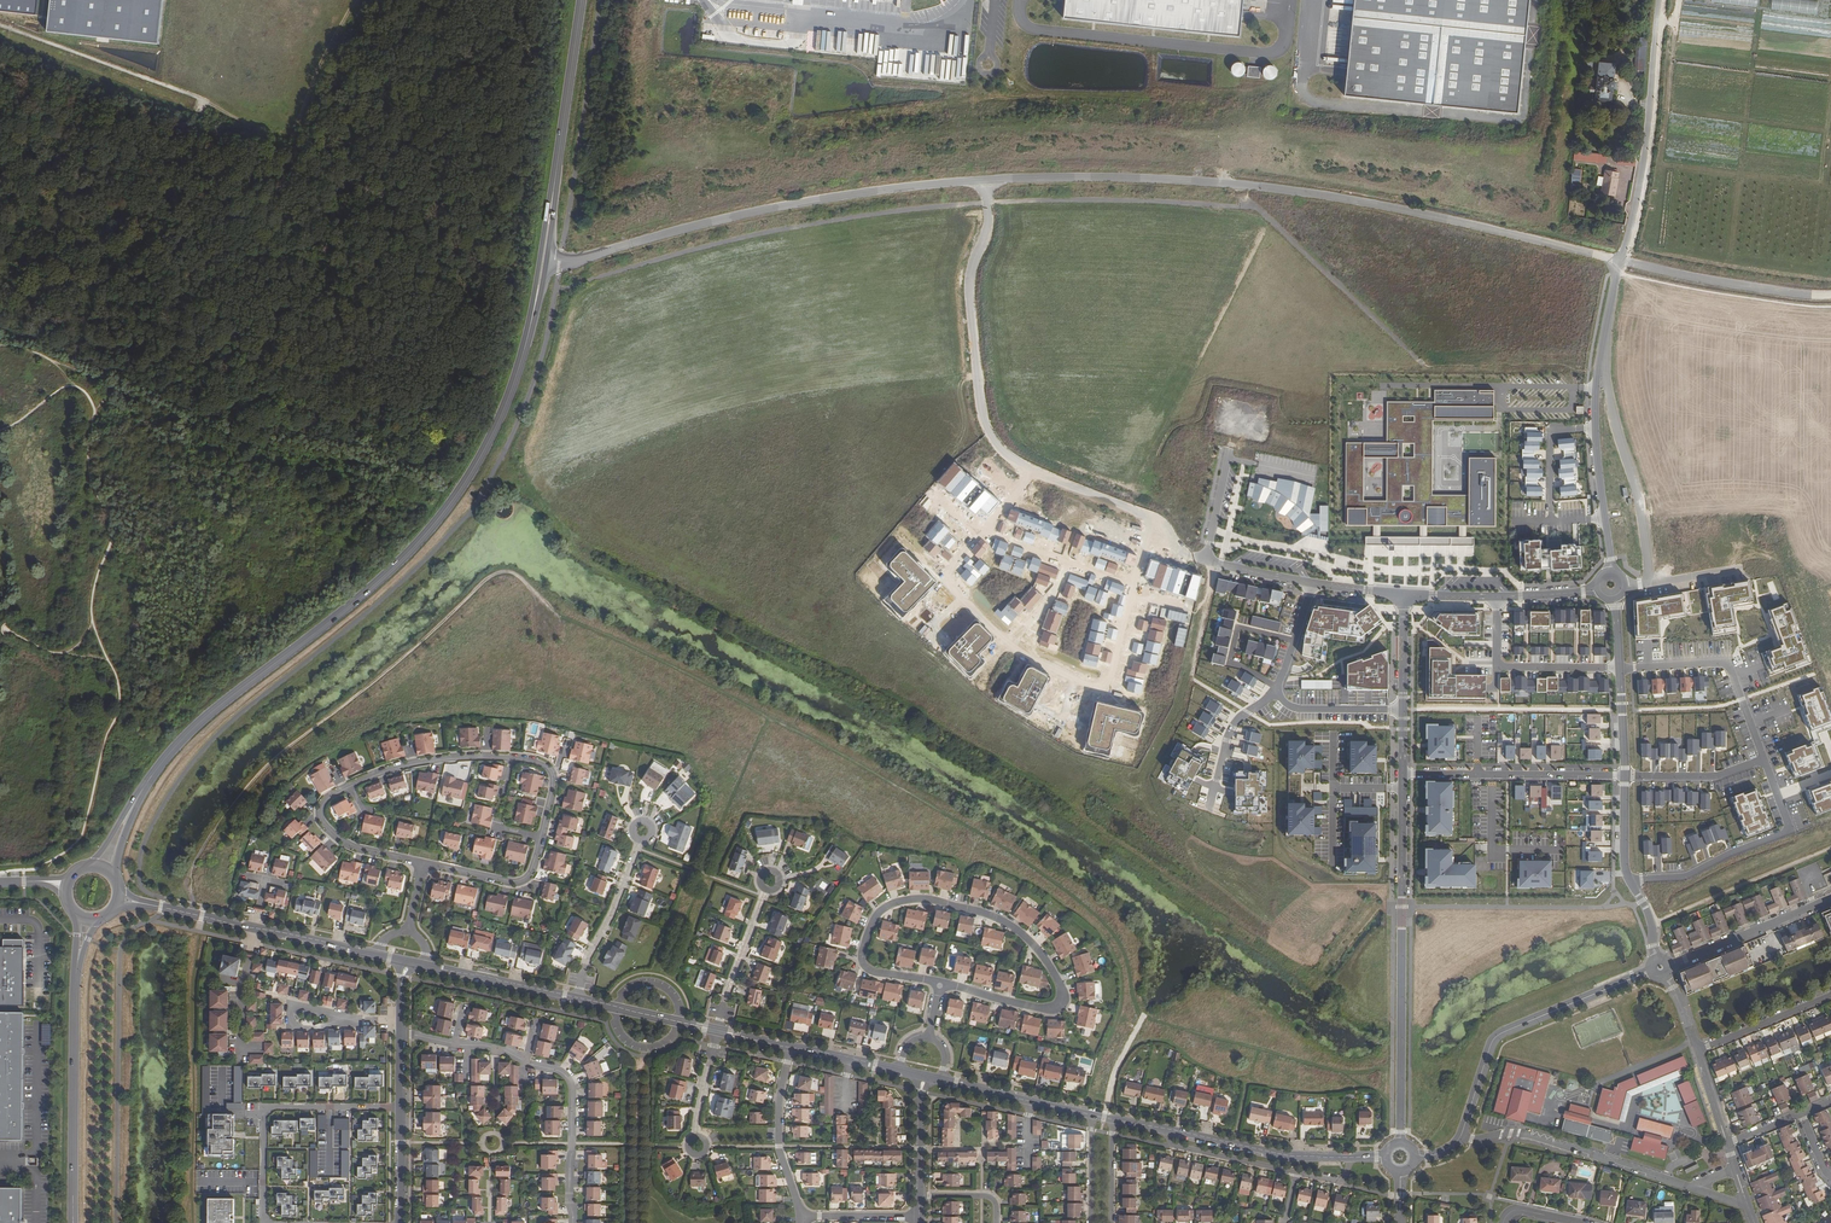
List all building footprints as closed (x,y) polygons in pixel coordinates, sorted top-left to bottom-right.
[(39,0),(0,0),(0,11),(37,15),(39,0)] [(52,31),(163,42),(167,0),(55,0),(52,31)] [(1243,0),(1065,0),(1063,19),(1240,38),(1243,0)] [(1338,95),(1518,113),(1530,0),(1349,0),(1338,95)] [(1772,8),(1816,14),(1818,0),(1816,0),(1773,0),(1772,8)] [(1637,45),(1635,71),(1644,71),(1646,51),(1647,46),(1637,45)] [(884,71),(966,75),(967,54),(885,50),(884,71)] [(1613,93),(1614,79),(1616,63),(1599,61),(1598,78),(1596,91),(1613,93)] [(1244,76),(1244,63),(1232,62),(1231,76),(1244,76)] [(1260,68),(1248,67),(1247,78),(1259,79),(1260,68)] [(1612,102),(1613,93),(1596,91),(1595,101),(1612,102)] [(1424,105),(1423,117),(1440,118),(1441,106),(1424,105)] [(1572,159),(1595,161),(1595,154),(1573,152),(1572,159)] [(1572,169),(1571,186),(1580,186),(1581,169),(1572,169)] [(1606,170),(1605,170),(1601,194),(1615,196),(1618,178),(1617,178),(1618,172),(1606,170)] [(1419,526),(1427,526),(1459,526),(1466,526),(1495,526),(1496,458),(1469,458),(1468,494),(1432,494),(1432,420),(1494,420),(1494,391),(1434,390),(1434,402),(1387,402),(1387,442),(1345,442),(1345,525),(1373,526),(1380,526),(1419,526)] [(1526,433),(1526,441),(1539,441),(1541,441),(1541,432),(1537,432),(1537,428),(1525,428),(1525,433),(1526,433)] [(1563,448),(1564,453),(1573,452),(1576,452),(1575,446),(1574,447),(1573,438),(1558,440),(1559,448),(1563,448)] [(1522,450),(1522,455),(1534,455),(1534,450),(1539,450),(1539,441),(1526,441),(1524,441),(1523,450),(1522,450)] [(1575,467),(1573,452),(1564,453),(1564,459),(1560,460),(1561,469),(1573,467),(1575,467)] [(1527,460),(1527,468),(1539,468),(1539,460),(1534,460),(1534,455),(1522,455),(1522,459),(1527,460)] [(967,474),(954,463),(939,481),(951,492),(967,474)] [(1564,477),(1565,482),(1576,481),(1576,476),(1573,476),(1573,467),(1561,469),(1558,469),(1559,478),(1564,477)] [(1525,477),(1525,482),(1537,482),(1537,477),(1542,477),(1542,468),(1539,468),(1527,468),(1526,477),(1525,477)] [(967,474),(952,492),(962,501),(978,483),(967,474)] [(1309,518),(1314,490),(1297,486),(1298,483),(1289,481),(1288,484),(1282,483),(1282,479),(1278,478),(1277,482),(1259,478),(1258,484),(1250,482),(1247,496),(1254,498),(1265,502),(1274,507),(1285,515),(1293,522),(1301,533),(1301,535),(1306,535),(1317,528),(1317,526),(1320,526),(1320,531),(1328,531),(1328,506),(1320,506),(1320,511),(1309,518)] [(1577,486),(1576,481),(1565,482),(1565,487),(1560,487),(1561,496),(1577,495),(1576,486),(1577,486)] [(1537,487),(1537,482),(1525,482),(1525,487),(1526,487),(1526,496),(1542,496),(1542,487),(1537,487)] [(963,501),(969,505),(982,489),(977,485),(963,501)] [(989,494),(983,489),(968,507),(974,512),(989,494)] [(988,513),(998,502),(990,494),(980,506),(988,513)] [(1016,522),(1020,512),(1011,509),(1007,519),(1016,522)] [(1041,532),(1045,521),(1020,512),(1016,522),(1041,532)] [(937,543),(949,530),(939,521),(927,535),(937,543)] [(1049,537),(1053,525),(1045,521),(1040,534),(1049,537)] [(1002,533),(1006,524),(1001,522),(997,531),(1002,533)] [(1419,537),(1380,537),(1380,526),(1373,526),(1373,537),(1365,537),(1365,541),(1365,545),(1473,546),(1473,542),(1473,537),(1466,537),(1466,526),(1459,526),(1459,537),(1427,537),(1427,526),(1419,526),(1419,537)] [(1061,530),(1053,527),(1049,539),(1057,542),(1061,530)] [(1067,544),(1072,531),(1062,528),(1058,540),(1067,544)] [(1019,539),(1022,530),(1018,529),(1014,538),(1019,539)] [(1033,545),(1036,535),(1026,532),(1023,541),(1033,545)] [(1080,549),(1085,536),(1077,533),(1072,546),(1080,549)] [(956,541),(948,534),(941,542),(949,549),(956,541)] [(1089,554),(1093,542),(1085,538),(1080,551),(1089,554)] [(990,546),(981,539),(970,551),(979,558),(990,546)] [(1527,570),(1581,567),(1580,546),(1575,546),(1575,544),(1561,545),(1561,549),(1550,550),(1550,548),(1540,549),(1539,539),(1519,541),(1520,569),(1527,568),(1527,570)] [(1009,543),(1000,540),(995,553),(1004,556),(1009,543)] [(1098,556),(1103,543),(1095,540),(1090,553),(1098,556)] [(941,550),(931,541),(924,548),(934,557),(941,550)] [(1100,554),(1124,563),(1128,552),(1104,543),(1100,554)] [(1024,549),(1015,545),(1011,555),(1021,558),(1024,549)] [(1714,556),(1713,546),(1706,548),(1707,557),(1714,556)] [(901,620),(938,582),(903,548),(886,565),(903,582),(883,602),(901,620)] [(1705,549),(1687,551),(1688,560),(1706,558),(1705,549)] [(952,557),(944,550),(941,554),(948,561),(952,557)] [(1137,555),(1129,552),(1125,563),(1134,566),(1137,555)] [(1013,558),(1005,555),(1000,567),(1008,570),(1013,558)] [(974,562),(967,556),(963,559),(970,566),(974,562)] [(1042,560),(1033,556),(1028,569),(1037,573),(1042,560)] [(1104,570),(1107,561),(1098,557),(1094,567),(1104,570)] [(990,568),(980,559),(974,566),(983,575),(990,568)] [(1017,559),(1012,572),(1021,575),(1025,562),(1017,559)] [(1118,565),(1109,561),(1105,571),(1115,574),(1118,565)] [(1167,566),(1151,561),(1144,583),(1195,599),(1200,576),(1192,574),(1192,575),(1185,572),(1185,571),(1174,568),(1173,569),(1167,567),(1167,566)] [(980,575),(966,563),(964,566),(978,578),(980,575)] [(1059,569),(1041,563),(1037,572),(1055,579),(1059,569)] [(977,579),(966,569),(960,575),(972,585),(977,579)] [(1035,582),(1047,587),(1050,577),(1038,573),(1035,582)] [(1096,575),(1091,573),(1088,583),(1093,585),(1096,575)] [(1089,580),(1070,574),(1067,584),(1085,590),(1089,580)] [(1254,601),(1257,588),(1218,580),(1215,593),(1225,595),(1225,591),(1236,594),(1235,597),(1254,601)] [(1109,590),(1121,594),(1124,585),(1112,581),(1109,590)] [(1749,581),(1633,601),(1635,639),(1660,639),(1659,621),(1708,612),(1713,637),(1736,633),(1732,608),(1753,605),(1749,581)] [(1067,584),(1062,596),(1072,599),(1076,587),(1067,584)] [(1098,589),(1089,585),(1084,598),(1093,601),(1098,589)] [(998,609),(995,613),(1008,625),(1024,608),(1029,612),(1043,597),(1032,587),(1019,600),(1015,596),(1001,612),(998,609)] [(1108,593),(1099,589),(1095,602),(1104,605),(1108,593)] [(1279,606),(1283,593),(1263,589),(1260,602),(1279,606)] [(1118,603),(1123,605),(1126,596),(1121,594),(1118,603)] [(1069,606),(1056,601),(1053,611),(1066,615),(1069,606)] [(1811,663),(1789,603),(1768,611),(1771,619),(1770,620),(1780,646),(1762,654),(1770,676),(1785,671),(1786,673),(1811,663)] [(1113,604),(1111,614),(1121,616),(1123,606),(1113,604)] [(1324,633),(1361,638),(1382,623),(1370,606),(1359,614),(1314,608),(1304,636),(1302,656),(1320,661),(1324,633)] [(1211,663),(1224,666),(1237,613),(1224,610),(1222,618),(1225,619),(1223,629),(1219,628),(1215,646),(1219,646),(1217,655),(1213,654),(1211,663)] [(1062,615),(1050,611),(1044,627),(1056,632),(1062,615)] [(1451,636),(1479,636),(1480,614),(1452,614),(1452,611),(1433,611),(1428,619),(1451,636)] [(1590,618),(1590,612),(1580,611),(1580,616),(1574,616),(1574,611),(1555,611),(1555,613),(1530,613),(1530,618),(1524,618),(1524,613),(1514,613),(1514,631),(1524,631),(1524,626),(1530,626),(1530,631),(1549,631),(1549,624),(1555,624),(1555,629),(1574,630),(1574,623),(1580,623),(1580,630),(1590,630),(1590,624),(1594,624),(1594,631),(1605,631),(1604,613),(1594,613),(1594,618),(1590,618)] [(1250,626),(1278,633),(1280,623),(1252,616),(1250,626)] [(1153,617),(1151,627),(1164,630),(1167,620),(1153,617)] [(1107,622),(1093,618),(1090,629),(1105,632),(1107,622)] [(1146,631),(1148,621),(1139,619),(1137,629),(1146,631)] [(11,632),(11,631),(8,624),(6,625),(4,627),(3,628),(3,630),(3,631),(3,633),(4,635),(6,637),(9,634),(10,634),(11,632)] [(972,624),(943,655),(970,680),(984,665),(977,658),(992,642),(972,624)] [(1118,630),(1109,627),(1106,638),(1116,640),(1118,630)] [(1162,642),(1164,632),(1150,629),(1148,639),(1162,642)] [(1105,633),(1090,630),(1088,640),(1102,644),(1105,633)] [(1058,636),(1044,631),(1040,639),(1055,644),(1058,636)] [(1058,646),(1041,640),(1038,645),(1056,652),(1058,646)] [(1161,643),(1147,640),(1145,650),(1159,653),(1161,643)] [(1245,654),(1273,661),(1276,648),(1248,641),(1245,654)] [(1425,701),(1485,702),(1485,676),(1455,676),(1451,676),(1451,654),(1433,641),(1426,641),(1425,701)] [(1101,645),(1088,642),(1085,652),(1099,655),(1101,645)] [(1132,652),(1141,654),(1143,644),(1134,642),(1132,652)] [(1522,648),(1514,647),(1514,656),(1522,656),(1522,648)] [(1548,648),(1530,648),(1530,656),(1548,656),(1548,648)] [(1573,648),(1556,648),(1556,656),(1573,656),(1573,648)] [(1589,648),(1580,648),(1580,656),(1589,656),(1589,648)] [(1594,656),(1606,656),(1606,648),(1594,648),(1594,656)] [(1113,653),(1103,650),(1101,660),(1111,663),(1113,653)] [(1346,691),(1387,691),(1388,651),(1347,666),(1346,691)] [(1156,664),(1158,655),(1144,652),(1142,661),(1156,664)] [(1099,657),(1085,653),(1083,663),(1096,667),(1099,657)] [(1148,664),(1133,661),(1131,670),(1146,673),(1148,664)] [(996,700),(1026,715),(1046,678),(1025,667),(1015,687),(1005,682),(996,700)] [(1144,678),(1145,674),(1127,670),(1126,674),(1144,678)] [(1214,671),(1212,680),(1227,683),(1229,674),(1214,671)] [(1246,684),(1244,688),(1249,691),(1251,688),(1252,689),(1255,685),(1263,689),(1265,685),(1256,679),(1245,673),(1240,681),(1246,684)] [(1144,679),(1126,675),(1125,681),(1143,685),(1144,679)] [(1708,687),(1708,678),(1703,678),(1703,677),(1694,678),(1694,688),(1695,693),(1704,692),(1704,687),(1708,687)] [(1515,681),(1515,691),(1526,691),(1526,693),(1531,693),(1531,681),(1526,681),(1526,678),(1515,678),(1515,681)] [(1558,682),(1558,678),(1546,678),(1546,679),(1546,692),(1558,692),(1558,693),(1562,693),(1563,682),(1558,682)] [(1589,693),(1609,693),(1608,680),(1599,680),(1599,682),(1589,682),(1589,678),(1578,678),(1577,680),(1577,692),(1589,692),(1589,693)] [(1694,688),(1694,678),(1689,679),(1689,678),(1680,679),(1680,689),(1680,693),(1690,693),(1690,688),(1694,688)] [(1515,691),(1515,681),(1510,681),(1510,679),(1500,679),(1500,693),(1515,693),(1515,691)] [(1546,692),(1546,679),(1536,679),(1536,681),(1531,681),(1531,693),(1546,693),(1546,692)] [(1680,689),(1680,679),(1675,680),(1675,679),(1665,679),(1666,680),(1666,689),(1666,694),(1676,694),(1675,689),(1680,689)] [(1577,692),(1577,680),(1568,680),(1568,682),(1563,682),(1562,693),(1577,693),(1577,692)] [(1652,690),(1651,681),(1647,681),(1646,680),(1637,681),(1638,696),(1647,695),(1647,690),(1652,690)] [(1666,689),(1666,680),(1661,680),(1651,680),(1651,681),(1652,690),(1652,695),(1661,695),(1661,690),(1666,689)] [(1242,692),(1250,697),(1252,693),(1249,691),(1244,688),(1232,681),(1227,689),(1232,692),(1231,695),(1236,699),(1238,695),(1239,696),(1242,692)] [(1301,689),(1332,690),(1331,681),(1301,681),(1301,689)] [(1141,694),(1142,685),(1128,682),(1126,691),(1141,694)] [(1824,767),(1816,746),(1822,744),(1818,734),(1830,729),(1830,716),(1820,687),(1797,696),(1814,742),(1784,753),(1794,778),(1824,767)] [(1216,704),(1211,701),(1206,709),(1211,712),(1216,716),(1226,721),(1228,717),(1220,712),(1223,708),(1221,707),(1223,704),(1218,701),(1216,704)] [(1143,715),(1096,704),(1084,751),(1107,757),(1114,732),(1137,738),(1143,715)] [(1216,716),(1211,712),(1209,715),(1204,712),(1199,721),(1204,724),(1209,727),(1219,733),(1222,728),(1214,723),(1216,720),(1215,719),(1216,716)] [(1587,724),(1600,724),(1600,715),(1587,714),(1587,724)] [(1209,727),(1204,724),(1202,727),(1197,724),(1192,733),(1212,744),(1215,740),(1207,735),(1209,731),(1208,730),(1209,727)] [(1427,727),(1427,759),(1453,759),(1453,727),(1427,727)] [(461,747),(481,747),(480,739),(477,739),(476,737),(478,737),(477,728),(460,729),(461,747)] [(1255,733),(1256,730),(1249,729),(1249,732),(1247,732),(1246,736),(1237,734),(1236,739),(1247,742),(1253,743),(1259,744),(1261,735),(1255,733)] [(1589,740),(1600,740),(1600,729),(1589,729),(1589,740)] [(492,750),(510,751),(511,731),(494,730),(493,734),(495,735),(495,737),(493,737),(492,750)] [(1725,748),(1725,732),(1715,732),(1716,748),(1725,748)] [(432,733),(415,735),(415,740),(417,740),(418,742),(416,743),(418,755),(435,753),(432,733)] [(539,752),(557,756),(559,749),(556,748),(557,745),(559,736),(544,733),(542,741),(539,741),(537,750),(540,750),(539,752)] [(1710,750),(1710,734),(1701,733),(1701,750),(1710,750)] [(387,761),(406,756),(403,748),(400,749),(399,747),(400,747),(398,738),(381,743),(387,761)] [(1696,756),(1696,740),(1687,740),(1687,749),(1687,756),(1696,756)] [(1304,768),(1314,768),(1315,746),(1305,746),(1305,742),(1289,741),(1289,772),(1301,772),(1304,773),(1304,768)] [(593,746),(576,742),(574,750),(575,751),(575,752),(571,751),(569,759),(588,764),(593,746)] [(1253,743),(1247,742),(1246,745),(1244,745),(1243,749),(1234,747),(1233,752),(1256,757),(1258,748),(1252,746),(1253,743)] [(1350,743),(1350,773),(1375,773),(1376,747),(1366,747),(1366,743),(1350,743)] [(1642,759),(1650,759),(1651,744),(1641,744),(1642,759)] [(1660,759),(1669,759),(1669,744),(1660,744),(1660,749),(1660,759)] [(1669,759),(1677,759),(1678,749),(1678,744),(1669,744),(1669,759)] [(1550,760),(1561,760),(1561,746),(1550,746),(1550,760)] [(1191,750),(1186,747),(1185,749),(1183,748),(1165,780),(1168,781),(1166,783),(1172,786),(1173,784),(1179,788),(1178,790),(1183,793),(1184,791),(1186,792),(1204,760),(1203,759),(1204,757),(1199,754),(1198,756),(1194,754),(1190,752),(1191,750)] [(1505,760),(1514,760),(1514,747),(1505,747),(1505,760)] [(1536,760),(1545,760),(1545,747),(1536,747),(1536,760)] [(1520,749),(1520,760),(1531,760),(1531,749),(1520,749)] [(1588,760),(1601,760),(1601,750),(1588,750),(1588,760)] [(341,770),(345,778),(362,769),(355,752),(339,759),(343,768),(344,767),(345,769),(341,770)] [(690,767),(686,763),(682,766),(687,771),(690,767)] [(326,791),(335,786),(329,774),(327,775),(326,773),(328,772),(323,764),(314,769),(316,773),(310,776),(320,794),(326,791)] [(482,777),(497,781),(498,776),(498,774),(501,774),(503,766),(494,764),(493,768),(485,766),(482,777)] [(667,773),(653,764),(641,780),(648,784),(647,786),(651,789),(653,786),(656,789),(667,773)] [(569,778),(568,782),(582,786),(585,770),(574,767),(572,774),(571,778),(569,778)] [(620,784),(630,787),(633,774),(612,769),(610,782),(615,783),(620,784)] [(434,793),(438,774),(430,772),(430,776),(428,776),(428,774),(420,773),(416,789),(434,793)] [(521,792),(537,795),(539,786),(539,784),(542,784),(544,777),(526,772),(525,774),(522,774),(520,783),(523,783),(521,792)] [(1257,811),(1259,811),(1259,797),(1261,797),(1261,786),(1259,786),(1259,774),(1257,774),(1257,772),(1249,772),(1249,774),(1247,774),(1244,773),(1244,772),(1237,772),(1237,773),(1235,773),(1235,811),(1237,811),(1237,813),(1243,813),(1243,811),(1251,811),(1251,813),(1257,813),(1257,811)] [(407,787),(402,773),(398,775),(399,777),(394,778),(388,780),(391,792),(407,787)] [(460,799),(464,782),(455,780),(455,782),(453,781),(454,778),(446,776),(442,795),(460,799)] [(690,800),(695,794),(678,778),(664,792),(671,799),(670,799),(674,803),(675,802),(682,808),(690,800)] [(385,794),(380,780),(375,782),(376,784),(372,786),(366,789),(371,800),(385,794)] [(1830,810),(1830,782),(1807,791),(1816,816),(1830,810)] [(478,797),(492,800),(493,795),(494,793),(497,794),(499,786),(489,784),(489,788),(480,786),(478,797)] [(1427,836),(1451,836),(1451,784),(1427,784),(1427,836)] [(1591,786),(1591,797),(1602,797),(1602,786),(1591,786)] [(1515,800),(1525,801),(1525,787),(1515,787),(1515,800)] [(1530,798),(1541,798),(1541,812),(1546,812),(1546,808),(1546,789),(1541,789),(1541,787),(1530,787),(1530,798)] [(1551,787),(1551,801),(1561,801),(1562,787),(1551,787)] [(1756,788),(1731,798),(1746,838),(1771,828),(1756,788)] [(562,807),(581,812),(586,793),(569,789),(567,798),(568,799),(568,800),(564,799),(562,807)] [(1682,790),(1673,790),(1673,804),(1682,804),(1682,790)] [(286,802),(295,811),(299,806),(303,803),(304,804),(307,801),(298,791),(286,802)] [(1321,801),(1321,792),(1313,792),(1313,801),(1321,801)] [(1650,792),(1641,792),(1641,807),(1650,807),(1650,792)] [(1663,792),(1655,792),(1655,793),(1655,807),(1664,807),(1663,792)] [(1687,793),(1687,807),(1696,807),(1696,793),(1687,793)] [(1710,795),(1701,794),(1700,810),(1709,811),(1710,795)] [(348,816),(357,812),(353,804),(350,806),(349,804),(346,800),(333,807),(339,817),(346,813),(348,816)] [(1602,801),(1589,801),(1589,811),(1602,811),(1602,801)] [(515,821),(531,825),(533,816),(532,816),(533,814),(536,815),(538,807),(519,803),(515,821)] [(1288,835),(1313,835),(1313,809),(1304,809),(1304,804),(1288,804),(1288,835)] [(471,823),(490,827),(492,819),(489,818),(489,817),(490,817),(492,808),(475,805),(471,823)] [(1378,817),(1378,808),(1344,808),(1344,873),(1375,873),(1375,817),(1378,817)] [(597,835),(607,839),(616,818),(605,814),(597,835)] [(362,832),(382,836),(385,819),(381,818),(380,820),(378,819),(378,817),(374,816),(366,815),(362,832)] [(1591,831),(1602,831),(1602,816),(1591,815),(1591,816),(1586,816),(1586,827),(1582,827),(1582,832),(1591,832),(1591,831)] [(559,822),(558,830),(567,832),(568,828),(576,830),(579,819),(564,816),(563,821),(562,823),(559,822)] [(301,835),(308,829),(302,823),(300,825),(299,823),(295,820),(293,822),(290,819),(284,825),(286,828),(284,830),(292,839),(298,833),(301,835)] [(399,822),(396,836),(401,837),(401,835),(405,836),(412,837),(415,826),(399,822)] [(670,848),(682,853),(692,828),(678,823),(676,829),(670,827),(668,833),(674,835),(673,838),(672,842),(670,848)] [(1717,824),(1709,828),(1714,843),(1723,840),(1717,824)] [(756,832),(758,846),(774,843),(780,842),(778,829),(756,832)] [(1724,829),(1720,831),(1723,841),(1728,840),(1724,829)] [(557,846),(572,849),(574,838),(566,836),(567,832),(558,830),(556,838),(559,839),(558,841),(557,846)] [(791,844),(804,849),(809,837),(791,830),(787,841),(792,843),(791,844)] [(1709,830),(1701,833),(1706,846),(1714,843),(1709,830)] [(1591,842),(1602,842),(1602,831),(1591,831),(1591,842)] [(311,852),(322,842),(318,838),(317,840),(314,837),(309,832),(300,841),(311,852)] [(446,833),(443,844),(450,846),(454,847),(454,849),(458,850),(461,836),(446,833)] [(1697,834),(1688,837),(1694,852),(1702,849),(1697,834)] [(492,858),(496,839),(488,837),(488,841),(485,840),(476,838),(473,853),(481,855),(481,858),(490,860),(490,857),(492,858)] [(1703,837),(1698,839),(1702,849),(1707,847),(1703,837)] [(1670,838),(1661,838),(1662,855),(1671,854),(1670,838)] [(1652,855),(1652,841),(1643,841),(1644,855),(1652,855)] [(525,863),(528,846),(516,843),(515,845),(513,844),(513,843),(508,842),(505,858),(525,863)] [(1690,856),(1695,854),(1690,844),(1686,845),(1690,856)] [(311,857),(325,872),(337,860),(334,856),(333,858),(331,856),(332,854),(323,845),(315,853),(311,857)] [(849,857),(832,845),(826,855),(830,858),(828,860),(833,863),(834,862),(836,864),(842,867),(849,857)] [(1661,845),(1652,846),(1652,857),(1662,856),(1661,845)] [(599,870),(608,873),(611,866),(612,867),(618,852),(607,848),(599,870)] [(730,869),(740,873),(743,867),(742,867),(744,862),(745,863),(747,857),(746,857),(748,852),(738,848),(730,869)] [(562,873),(565,873),(567,864),(564,863),(566,855),(551,851),(549,860),(548,863),(545,862),(543,870),(561,874),(562,873)] [(1427,888),(1475,888),(1475,867),(1451,866),(1451,852),(1427,852),(1427,888)] [(1588,862),(1602,862),(1602,852),(1590,852),(1588,852),(1588,862)] [(257,871),(262,872),(265,857),(252,854),(249,869),(253,870),(253,869),(258,870),(257,871)] [(276,859),(272,874),(277,876),(277,875),(281,876),(281,877),(286,878),(289,862),(276,859)] [(339,879),(357,883),(361,868),(362,864),(354,862),(353,865),(351,865),(351,864),(343,862),(339,879)] [(1520,888),(1551,888),(1551,863),(1520,862),(1520,888)] [(366,883),(378,886),(381,871),(376,870),(374,869),(374,866),(366,865),(366,869),(364,874),(368,875),(366,883)] [(644,865),(642,872),(644,872),(642,876),(641,876),(640,879),(641,880),(641,881),(640,885),(650,889),(658,870),(644,865)] [(388,888),(401,890),(404,877),(400,876),(398,875),(399,872),(388,869),(385,881),(389,881),(388,888)] [(899,870),(883,875),(888,892),(896,889),(895,887),(897,887),(897,888),(904,886),(899,870)] [(954,874),(938,870),(934,887),(941,888),(941,887),(943,887),(942,889),(950,891),(954,874)] [(1580,888),(1593,888),(1593,872),(1580,871),(1580,888)] [(929,889),(929,873),(909,873),(909,890),(917,891),(917,889),(920,889),(929,889)] [(590,891),(602,896),(607,882),(606,882),(607,877),(599,874),(597,879),(595,878),(590,891)] [(883,891),(873,877),(857,889),(867,903),(874,899),(873,898),(875,896),(883,891)] [(670,886),(676,889),(680,881),(674,878),(670,886)] [(990,883),(974,879),(970,895),(978,897),(978,896),(980,896),(980,897),(987,898),(990,883)] [(1795,895),(1786,898),(1789,906),(1807,899),(1798,879),(1791,882),(1796,894),(1795,895)] [(449,895),(452,883),(441,881),(440,885),(438,884),(434,883),(431,897),(444,900),(445,894),(449,895)] [(822,881),(818,888),(824,892),(828,884),(822,881)] [(239,895),(257,899),(259,892),(257,891),(259,884),(250,882),(250,884),(242,882),(239,895)] [(541,898),(553,901),(557,885),(543,882),(542,886),(544,887),(543,891),(541,898)] [(454,902),(474,906),(478,889),(473,888),(473,890),(470,889),(471,888),(458,885),(454,902)] [(265,901),(284,905),(287,892),(279,890),(279,888),(270,886),(269,894),(266,894),(265,901)] [(1775,903),(1767,907),(1770,914),(1787,907),(1779,886),(1772,889),(1777,902),(1775,903)] [(810,890),(800,887),(797,894),(796,894),(790,907),(801,911),(810,890)] [(1009,912),(1016,897),(998,888),(990,904),(997,908),(998,907),(1001,908),(1009,912)] [(630,911),(644,916),(653,895),(640,890),(637,898),(635,897),(630,911)] [(497,897),(488,895),(485,910),(494,912),(493,915),(502,917),(503,914),(504,915),(509,896),(500,894),(500,898),(497,897)] [(1760,895),(1744,901),(1747,908),(1754,906),(1755,905),(1761,918),(1768,915),(1760,895)] [(527,901),(514,898),(512,908),(511,915),(530,919),(534,902),(530,901),(529,903),(527,902),(527,901)] [(313,914),(318,915),(321,903),(316,901),(315,903),(304,900),(298,899),(295,911),(302,912),(307,913),(307,914),(313,915),(313,914)] [(725,916),(735,920),(737,915),(738,916),(743,903),(732,899),(725,916)] [(849,901),(841,916),(856,924),(860,917),(858,916),(859,914),(860,915),(863,909),(849,901)] [(1030,927),(1039,913),(1023,902),(1013,916),(1019,921),(1020,920),(1022,922),(1030,927)] [(1740,903),(1725,909),(1728,917),(1734,914),(1736,913),(1741,926),(1749,923),(1740,903)] [(338,920),(343,921),(346,907),(333,904),(330,916),(335,917),(339,917),(338,920)] [(348,909),(345,921),(350,922),(355,924),(361,925),(365,926),(368,914),(348,909)] [(907,910),(904,926),(923,930),(927,913),(919,911),(919,912),(916,911),(907,910)] [(943,928),(947,929),(951,914),(946,913),(946,912),(941,911),(940,912),(936,911),(933,926),(937,927),(943,929),(943,928)] [(1717,927),(1709,931),(1712,938),(1729,931),(1721,911),(1714,914),(1719,927),(1717,927)] [(769,933),(780,937),(782,932),(788,918),(776,913),(774,918),(772,923),(770,927),(771,928),(769,933)] [(1060,925),(1047,914),(1036,926),(1041,931),(1042,930),(1044,931),(1042,933),(1048,938),(1060,925)] [(967,933),(971,934),(975,920),(970,918),(965,916),(964,917),(960,916),(957,931),(961,932),(961,933),(967,934),(967,933)] [(641,922),(629,917),(627,922),(625,928),(623,934),(624,934),(622,938),(632,942),(634,938),(635,938),(641,922)] [(567,935),(578,941),(580,936),(581,937),(588,924),(576,918),(567,935)] [(473,924),(482,927),(484,922),(475,919),(473,924)] [(1698,935),(1690,939),(1693,946),(1710,939),(1701,919),(1694,922),(1700,935),(1698,935)] [(879,938),(896,942),(899,926),(893,924),(892,925),(890,925),(891,923),(883,921),(879,938)] [(714,936),(728,941),(730,936),(729,936),(730,932),(732,927),(720,922),(714,936)] [(1817,923),(1808,927),(1815,943),(1823,939),(1817,923)] [(852,928),(836,925),(831,944),(849,948),(851,940),(849,940),(850,937),(852,928)] [(1679,944),(1670,947),(1673,954),(1691,947),(1682,927),(1675,930),(1680,943),(1679,944)] [(1808,927),(1799,931),(1806,946),(1815,943),(1808,927)] [(985,928),(981,944),(1001,949),(1005,931),(997,929),(997,930),(994,930),(985,928)] [(461,947),(467,949),(470,935),(451,931),(448,944),(453,945),(454,944),(461,945),(461,947)] [(1799,931),(1790,935),(1797,950),(1806,946),(1799,931)] [(1057,953),(1061,959),(1076,950),(1066,933),(1052,942),(1058,952),(1057,953)] [(1790,935),(1781,938),(1788,954),(1797,950),(1790,935)] [(471,950),(476,951),(477,948),(485,950),(490,951),(492,941),(487,940),(487,939),(474,936),(471,950)] [(761,958),(774,963),(782,943),(770,938),(768,944),(766,943),(765,946),(764,945),(761,953),(762,953),(761,958)] [(23,1006),(23,940),(3,940),(3,947),(0,947),(0,1006),(23,1006)] [(553,961),(564,967),(567,962),(568,963),(571,958),(570,957),(573,951),(572,951),(575,947),(564,941),(562,945),(562,946),(556,955),(554,955),(552,959),(553,961)] [(617,972),(627,954),(626,953),(629,947),(619,942),(616,947),(615,947),(612,952),(610,951),(606,959),(608,960),(605,966),(617,972)] [(497,943),(495,954),(505,956),(504,957),(509,958),(510,957),(515,959),(517,947),(512,946),(497,943)] [(711,960),(720,963),(724,951),(722,951),(724,946),(715,943),(714,947),(715,948),(711,960)] [(836,958),(838,950),(820,946),(816,966),(832,970),(835,958),(836,958)] [(1745,946),(1679,973),(1687,996),(1754,968),(1745,946)] [(525,961),(540,965),(543,953),(527,949),(528,948),(523,947),(520,958),(525,959),(525,961)] [(899,948),(895,966),(900,967),(900,965),(903,966),(912,968),(916,951),(899,948)] [(929,965),(933,966),(936,952),(932,951),(932,950),(927,949),(926,949),(922,948),(919,963),(923,964),(923,965),(929,966),(929,965)] [(1075,970),(1077,977),(1094,972),(1088,953),(1072,958),(1075,967),(1076,969),(1075,970)] [(220,974),(236,977),(240,960),(224,956),(220,974)] [(964,973),(968,974),(972,959),(967,958),(962,957),(961,957),(957,956),(954,971),(958,972),(958,973),(964,974),(964,973)] [(266,971),(276,973),(277,971),(279,963),(268,960),(266,971)] [(277,971),(287,973),(289,963),(279,960),(279,963),(277,971)] [(287,973),(297,976),(300,965),(289,963),(287,973)] [(297,976),(308,978),(310,967),(300,965),(297,976)] [(752,981),(764,986),(770,970),(758,965),(754,974),(755,974),(752,981)] [(993,968),(976,965),(973,981),(982,983),(985,984),(984,985),(990,986),(993,968)] [(1047,980),(1047,977),(1046,977),(1045,976),(1045,974),(1044,973),(1042,972),(1043,969),(1035,967),(1034,968),(1032,967),(1023,966),(1019,982),(1039,986),(1039,985),(1049,981),(1048,981),(1048,980),(1047,980)] [(694,984),(710,990),(716,975),(701,969),(694,984)] [(310,983),(318,985),(321,972),(313,970),(310,983)] [(836,987),(852,992),(857,975),(850,973),(849,975),(847,974),(848,973),(841,971),(836,987)] [(1015,975),(998,971),(994,988),(1003,990),(1006,991),(1006,992),(1011,993),(1015,975)] [(323,986),(332,988),(335,975),(326,973),(323,986)] [(336,984),(346,986),(349,976),(338,973),(336,984)] [(346,986),(356,989),(359,978),(349,976),(346,986)] [(876,1001),(879,983),(874,982),(874,983),(871,983),(862,981),(859,997),(876,1001)] [(1052,989),(1051,986),(1049,981),(1048,981),(1049,981),(1039,985),(1039,986),(1052,989)] [(899,1003),(903,985),(898,984),(897,986),(895,985),(886,983),(882,1000),(899,1003)] [(1095,1000),(1094,984),(1077,984),(1077,992),(1079,992),(1079,994),(1078,994),(1078,1001),(1095,1000)] [(746,1004),(757,1007),(761,991),(750,988),(746,1004)] [(918,1008),(922,1009),(925,994),(921,993),(921,992),(915,991),(915,992),(911,991),(907,1006),(912,1007),(917,1009),(918,1008)] [(211,1010),(228,1010),(228,993),(211,993),(211,1010)] [(822,1006),(824,998),(817,996),(814,1004),(822,1006)] [(956,1016),(961,1017),(964,1003),(960,1001),(954,999),(954,1000),(949,999),(946,1014),(951,1015),(950,1016),(956,1017),(956,1016)] [(365,1013),(375,1013),(375,1002),(365,1002),(365,1001),(360,1001),(360,1010),(365,1010),(365,1013)] [(437,1015),(452,1018),(453,1013),(454,1009),(455,1004),(440,1001),(437,1015)] [(252,1011),(256,1011),(256,1002),(255,1002),(246,1002),(246,1011),(252,1011)] [(969,1020),(986,1024),(990,1007),(981,1005),(978,1004),(979,1003),(973,1002),(969,1020)] [(271,1014),(284,1014),(284,1004),(271,1004),(271,1014)] [(1076,1026),(1093,1029),(1097,1010),(1079,1006),(1077,1014),(1079,1014),(1078,1017),(1076,1026)] [(468,1018),(485,1022),(487,1011),(474,1008),(473,1013),(472,1015),(469,1014),(468,1018)] [(806,1023),(811,1025),(813,1014),(808,1013),(809,1012),(793,1009),(790,1021),(795,1022),(795,1023),(801,1024),(801,1023),(806,1024),(806,1023)] [(1015,1030),(1019,1012),(1014,1011),(1013,1012),(1011,1012),(1002,1010),(998,1026),(1015,1030)] [(23,1013),(17,1013),(0,1013),(0,1140),(22,1140),(23,1031),(23,1013)] [(818,1026),(832,1029),(835,1017),(821,1013),(818,1026)] [(211,1031),(228,1031),(228,1014),(211,1014),(211,1031)] [(267,1029),(276,1029),(276,1025),(284,1025),(284,1014),(271,1014),(271,1024),(267,1025),(267,1029)] [(1020,1032),(1037,1036),(1041,1020),(1032,1017),(1029,1017),(1030,1016),(1024,1014),(1024,1018),(1022,1026),(1020,1032)] [(511,1016),(509,1027),(525,1031),(526,1027),(523,1026),(524,1024),(525,1019),(511,1016)] [(1817,1018),(1824,1033),(1830,1030),(1830,1024),(1828,1016),(1824,1018),(1822,1019),(1821,1017),(1817,1018)] [(250,1027),(255,1027),(255,1018),(251,1018),(246,1018),(246,1027),(250,1027)] [(1814,1037),(1824,1033),(1817,1018),(1813,1020),(1814,1022),(1813,1023),(1809,1024),(1814,1037)] [(436,1033),(449,1036),(449,1035),(452,1022),(439,1019),(436,1033)] [(1047,1037),(1063,1038),(1064,1021),(1057,1021),(1057,1022),(1055,1022),(1055,1020),(1047,1020),(1047,1037)] [(849,1033),(864,1036),(866,1025),(851,1021),(849,1033)] [(481,1039),(484,1028),(467,1024),(466,1029),(469,1029),(468,1031),(467,1036),(481,1039)] [(558,1027),(543,1024),(542,1029),(541,1033),(540,1038),(555,1041),(558,1027)] [(872,1038),(876,1039),(880,1040),(884,1041),(888,1027),(875,1024),(875,1025),(871,1024),(869,1032),(868,1037),(872,1038)] [(1799,1026),(1795,1028),(1801,1043),(1810,1039),(1805,1026),(1801,1028),(1800,1028),(1799,1026)] [(375,1038),(375,1027),(365,1027),(364,1030),(364,1036),(364,1038),(375,1038)] [(1791,1029),(1784,1032),(1790,1048),(1798,1044),(1791,1029)] [(329,1046),(340,1046),(340,1031),(334,1031),(334,1030),(329,1030),(329,1032),(329,1046)] [(345,1046),(356,1046),(356,1031),(349,1031),(349,1030),(345,1030),(345,1046)] [(284,1048),(293,1048),(294,1032),(289,1032),(289,1033),(284,1033),(284,1048)] [(297,1048),(309,1048),(309,1033),(302,1033),(302,1032),(298,1032),(298,1034),(297,1048)] [(313,1048),(325,1048),(325,1032),(320,1032),(320,1033),(313,1033),(313,1048)] [(1783,1051),(1790,1048),(1784,1032),(1776,1035),(1783,1051)] [(250,1041),(264,1041),(264,1033),(250,1033),(250,1041)] [(524,1037),(507,1033),(505,1044),(519,1047),(520,1043),(520,1041),(523,1041),(524,1037)] [(211,1052),(228,1052),(228,1035),(210,1035),(211,1052)] [(1772,1055),(1779,1052),(1773,1037),(1765,1040),(1772,1055)] [(535,1055),(549,1058),(549,1057),(552,1044),(538,1041),(535,1055)] [(576,1041),(568,1054),(573,1057),(576,1059),(581,1062),(589,1049),(576,1041)] [(1760,1060),(1768,1057),(1762,1042),(1754,1045),(1760,1060)] [(265,1044),(265,1053),(266,1053),(273,1053),(273,1044),(265,1044)] [(1754,1045),(1747,1048),(1753,1063),(1760,1060),(1754,1045)] [(974,1047),(971,1059),(977,1060),(979,1061),(978,1063),(983,1064),(986,1049),(974,1047)] [(1740,1068),(1749,1064),(1743,1049),(1739,1051),(1740,1053),(1738,1054),(1735,1056),(1740,1068)] [(990,1051),(987,1063),(992,1064),(991,1065),(997,1066),(997,1065),(1006,1067),(1009,1055),(990,1051)] [(250,1064),(264,1064),(264,1055),(250,1055),(250,1064)] [(436,1069),(436,1055),(435,1055),(422,1055),(422,1069),(436,1069)] [(1015,1056),(1013,1070),(1018,1071),(1018,1074),(1023,1075),(1024,1074),(1029,1075),(1028,1076),(1034,1077),(1037,1064),(1021,1061),(1022,1058),(1015,1056)] [(1683,1056),(1637,1076),(1642,1087),(1677,1072),(1688,1067),(1683,1056)] [(455,1072),(455,1057),(449,1057),(446,1057),(440,1057),(440,1072),(455,1072)] [(1724,1057),(1721,1059),(1727,1074),(1736,1070),(1731,1057),(1727,1059),(1725,1059),(1724,1057)] [(675,1074),(688,1077),(690,1068),(691,1060),(679,1058),(675,1074)] [(1718,1077),(1727,1074),(1721,1059),(1717,1060),(1717,1063),(1716,1063),(1712,1065),(1717,1078),(1718,1077)] [(598,1060),(584,1066),(586,1071),(587,1074),(589,1079),(603,1074),(598,1060)] [(472,1067),(472,1077),(480,1077),(480,1074),(491,1074),(491,1067),(491,1065),(491,1063),(480,1063),(480,1067),(472,1067)] [(499,1067),(499,1074),(510,1074),(518,1074),(518,1067),(518,1066),(516,1066),(510,1064),(510,1063),(508,1063),(499,1063),(499,1065),(499,1067)] [(1041,1063),(1038,1075),(1043,1076),(1043,1078),(1049,1079),(1049,1078),(1053,1078),(1060,1080),(1062,1068),(1041,1063)] [(1494,1112),(1506,1115),(1509,1106),(1524,1110),(1540,1114),(1550,1075),(1506,1063),(1494,1112)] [(227,1109),(242,1109),(242,1066),(234,1066),(234,1104),(227,1104),(227,1109)] [(1067,1067),(1064,1081),(1069,1082),(1069,1081),(1083,1084),(1086,1071),(1067,1067)] [(1821,1070),(1828,1085),(1830,1084),(1830,1072),(1829,1067),(1821,1070)] [(754,1079),(769,1082),(769,1078),(767,1077),(768,1070),(756,1068),(754,1079)] [(1679,1077),(1677,1072),(1642,1087),(1638,1088),(1627,1092),(1620,1121),(1625,1122),(1631,1096),(1679,1077)] [(721,1084),(719,1090),(730,1092),(734,1075),(721,1073),(720,1078),(721,1079),(720,1084),(721,1084)] [(262,1086),(276,1086),(276,1074),(262,1074),(262,1077),(262,1086)] [(833,1075),(825,1074),(825,1089),(822,1089),(822,1092),(825,1092),(825,1104),(821,1104),(821,1109),(824,1109),(824,1115),(833,1115),(833,1075)] [(297,1086),(312,1086),(312,1075),(297,1075),(297,1077),(297,1086)] [(333,1086),(347,1087),(347,1075),(333,1075),(333,1077),(333,1086)] [(369,1087),(383,1087),(383,1075),(369,1075),(369,1078),(369,1087)] [(1808,1075),(1795,1080),(1799,1087),(1811,1082),(1808,1075)] [(262,1086),(262,1077),(248,1077),(248,1088),(262,1089),(262,1086)] [(297,1086),(297,1077),(283,1077),(283,1089),(297,1089),(297,1086)] [(333,1086),(333,1077),(319,1077),(319,1089),(333,1089),(333,1086)] [(369,1087),(369,1078),(355,1077),(355,1089),(369,1089),(369,1087)] [(472,1077),(471,1096),(484,1096),(485,1096),(485,1093),(485,1091),(485,1086),(480,1086),(480,1077),(472,1077)] [(812,1080),(801,1077),(799,1084),(796,1083),(795,1088),(810,1091),(812,1080)] [(1633,1077),(1619,1083),(1617,1090),(1613,1089),(1613,1091),(1602,1088),(1595,1114),(1609,1118),(1620,1121),(1627,1092),(1638,1088),(1633,1078),(1633,1077)] [(505,1096),(518,1096),(518,1086),(518,1082),(518,1079),(510,1079),(510,1086),(505,1086),(505,1091),(505,1093),(505,1096)] [(685,1082),(672,1079),(668,1098),(680,1100),(682,1092),(684,1092),(685,1087),(684,1087),(685,1082)] [(558,1094),(558,1080),(552,1080),(548,1080),(543,1080),(543,1094),(558,1094)] [(867,1083),(859,1081),(859,1116),(867,1116),(867,1083)] [(1688,1081),(1678,1086),(1686,1105),(1696,1100),(1688,1081)] [(1123,1094),(1139,1097),(1142,1085),(1126,1082),(1123,1094)] [(1811,1082),(1799,1087),(1802,1095),(1814,1090),(1811,1082)] [(589,1098),(602,1098),(603,1097),(603,1083),(589,1083),(589,1098)] [(1784,1084),(1772,1089),(1775,1097),(1787,1092),(1784,1084)] [(424,1092),(424,1097),(441,1097),(441,1086),(426,1086),(426,1090),(426,1092),(424,1092)] [(1162,1103),(1165,1091),(1146,1087),(1144,1098),(1162,1103)] [(1746,1087),(1731,1093),(1734,1101),(1749,1095),(1746,1087)] [(749,1100),(762,1103),(763,1099),(764,1097),(765,1097),(766,1093),(752,1089),(749,1100)] [(1188,1093),(1176,1090),(1173,1103),(1180,1105),(1180,1107),(1185,1108),(1188,1093)] [(883,1109),(885,1109),(885,1127),(886,1127),(886,1145),(897,1145),(897,1136),(896,1136),(896,1127),(896,1109),(894,1109),(894,1099),(891,1096),(887,1093),(885,1091),(878,1091),(878,1101),(883,1102),(883,1109)] [(1193,1103),(1210,1107),(1212,1096),(1195,1092),(1193,1103)] [(1787,1092),(1775,1097),(1778,1104),(1790,1099),(1787,1092)] [(795,1100),(792,1100),(792,1105),(808,1105),(808,1094),(795,1094),(795,1098),(795,1100)] [(1749,1095),(1734,1101),(1737,1108),(1752,1102),(1749,1095)] [(473,1105),(473,1110),(482,1107),(482,1105),(484,1105),(484,1100),(484,1098),(484,1096),(471,1096),(471,1105),(473,1105)] [(507,1108),(516,1111),(516,1105),(518,1105),(518,1096),(505,1096),(505,1098),(505,1101),(505,1105),(508,1105),(507,1108)] [(440,1108),(441,1097),(424,1097),(424,1101),(426,1101),(426,1103),(426,1108),(440,1108)] [(1212,1114),(1217,1115),(1218,1111),(1220,1112),(1226,1113),(1229,1100),(1216,1097),(1212,1114)] [(732,1100),(720,1098),(719,1102),(716,1102),(715,1107),(716,1107),(715,1115),(726,1118),(729,1105),(731,1105),(732,1100)] [(1686,1105),(1684,1106),(1693,1127),(1705,1122),(1696,1100),(1686,1105)] [(603,1102),(588,1102),(588,1107),(588,1111),(588,1117),(603,1117),(603,1102)] [(943,1147),(953,1147),(953,1128),(955,1128),(955,1113),(961,1113),(961,1118),(971,1118),(971,1109),(960,1109),(960,1104),(951,1104),(950,1105),(947,1108),(944,1110),(944,1128),(943,1128),(943,1147)] [(1561,1130),(1605,1142),(1608,1130),(1589,1125),(1584,1124),(1586,1116),(1588,1117),(1590,1109),(1570,1104),(1568,1111),(1570,1112),(1568,1119),(1564,1118),(1561,1130)] [(564,1107),(547,1106),(547,1118),(561,1118),(561,1113),(561,1111),(564,1111),(564,1107)] [(1506,1115),(1522,1119),(1524,1110),(1509,1106),(1506,1115)] [(1753,1106),(1737,1113),(1740,1120),(1756,1114),(1753,1106)] [(483,1109),(482,1107),(473,1110),(477,1115),(476,1116),(483,1124),(490,1119),(492,1117),(487,1112),(486,1110),(484,1108),(483,1109)] [(1265,1122),(1270,1123),(1272,1112),(1251,1107),(1249,1120),(1265,1123),(1265,1122)] [(512,1115),(516,1111),(507,1108),(506,1110),(505,1109),(503,1110),(502,1112),(497,1117),(499,1119),(506,1125),(513,1116),(512,1115)] [(808,1109),(792,1109),(792,1114),(795,1114),(795,1117),(795,1121),(808,1121),(808,1109)] [(1824,1125),(1830,1123),(1830,1119),(1828,1113),(1827,1114),(1825,1110),(1813,1115),(1817,1123),(1820,1122),(1822,1121),(1824,1125)] [(423,1119),(423,1124),(440,1124),(440,1113),(426,1112),(426,1117),(426,1119),(423,1119)] [(669,1130),(681,1130),(681,1121),(681,1116),(679,1116),(679,1112),(668,1112),(669,1130)] [(987,1140),(998,1140),(998,1131),(996,1131),(996,1121),(998,1121),(998,1112),(987,1112),(987,1121),(986,1121),(986,1130),(987,1130),(987,1140)] [(1366,1124),(1371,1124),(1371,1112),(1359,1112),(1359,1126),(1364,1126),(1364,1124),(1366,1124)] [(762,1119),(762,1117),(762,1113),(750,1113),(750,1124),(765,1124),(765,1119),(762,1119)] [(1317,1125),(1323,1125),(1324,1113),(1304,1113),(1304,1125),(1314,1125),(1314,1124),(1317,1124),(1317,1125)] [(209,1155),(234,1155),(234,1114),(209,1114),(209,1155)] [(1016,1116),(1008,1114),(1007,1139),(1016,1140),(1016,1116)] [(1292,1118),(1275,1114),(1273,1127),(1278,1128),(1278,1129),(1283,1130),(1284,1130),(1289,1131),(1289,1129),(1294,1130),(1296,1120),(1291,1119),(1292,1118)] [(1756,1114),(1740,1120),(1743,1128),(1759,1121),(1756,1114)] [(837,1144),(847,1144),(847,1125),(846,1125),(846,1115),(837,1115),(836,1125),(837,1125),(837,1135),(832,1135),(832,1140),(837,1140),(837,1144)] [(300,1130),(315,1130),(315,1119),(300,1118),(300,1130)] [(363,1121),(363,1130),(373,1130),(378,1130),(378,1118),(369,1118),(369,1121),(363,1121)] [(1337,1133),(1337,1131),(1343,1131),(1343,1118),(1332,1118),(1327,1118),(1327,1131),(1332,1131),(1332,1133),(1337,1133)] [(1662,1137),(1671,1139),(1674,1127),(1639,1118),(1636,1130),(1645,1132),(1643,1140),(1634,1137),(1631,1150),(1665,1159),(1669,1147),(1660,1144),(1662,1137)] [(1041,1122),(1033,1120),(1033,1136),(1041,1136),(1041,1122)] [(297,1133),(298,1121),(275,1121),(274,1126),(272,1126),(272,1135),(283,1135),(283,1133),(297,1133)] [(545,1135),(560,1136),(560,1130),(560,1126),(560,1121),(545,1121),(545,1135)] [(587,1136),(601,1136),(601,1135),(601,1121),(587,1121),(587,1136)] [(1824,1125),(1826,1130),(1824,1131),(1820,1132),(1824,1141),(1830,1138),(1830,1123),(1824,1125)] [(440,1124),(423,1124),(423,1128),(426,1128),(426,1130),(426,1135),(440,1135),(440,1124)] [(1779,1133),(1783,1142),(1791,1139),(1789,1135),(1791,1134),(1795,1133),(1791,1124),(1779,1129),(1781,1132),(1779,1133)] [(807,1126),(792,1126),(792,1131),(794,1131),(794,1133),(794,1137),(807,1138),(807,1126)] [(358,1141),(373,1141),(373,1130),(363,1130),(358,1130),(358,1141)] [(1080,1148),(1080,1142),(1083,1142),(1083,1135),(1068,1135),(1068,1149),(1080,1148)] [(1793,1143),(1791,1139),(1783,1142),(1786,1151),(1788,1150),(1790,1154),(1801,1149),(1798,1141),(1795,1142),(1793,1143)] [(1760,1149),(1765,1161),(1773,1158),(1767,1144),(1762,1146),(1763,1148),(1760,1149)] [(1123,1149),(1123,1159),(1136,1159),(1136,1145),(1127,1145),(1127,1149),(1123,1149)] [(1008,1148),(1008,1152),(987,1152),(987,1162),(1007,1162),(1007,1171),(1016,1171),(1016,1148),(1008,1148)] [(1751,1153),(1757,1165),(1765,1161),(1760,1149),(1751,1153)] [(1789,1158),(1793,1167),(1801,1164),(1799,1160),(1802,1159),(1805,1158),(1801,1149),(1790,1154),(1791,1158),(1789,1158)] [(439,1162),(439,1150),(427,1150),(427,1155),(427,1157),(423,1157),(423,1162),(423,1165),(430,1165),(430,1162),(439,1162)] [(847,1150),(837,1150),(837,1153),(837,1159),(837,1168),(847,1168),(847,1150)] [(542,1155),(542,1169),(556,1169),(556,1164),(556,1160),(558,1160),(558,1151),(548,1151),(547,1155),(542,1155)] [(602,1168),(602,1155),(595,1155),(595,1151),(587,1151),(586,1160),(589,1160),(589,1163),(589,1168),(602,1168)] [(873,1152),(873,1151),(854,1151),(854,1160),(864,1160),(864,1161),(901,1161),(902,1151),(883,1151),(883,1152),(873,1152)] [(938,1153),(938,1162),(977,1162),(977,1151),(968,1151),(968,1153),(938,1153)] [(1072,1162),(1076,1162),(1076,1152),(1062,1152),(1062,1166),(1072,1166),(1072,1162)] [(1742,1155),(1748,1168),(1757,1165),(1751,1153),(1749,1154),(1748,1152),(1742,1155)] [(798,1157),(798,1159),(798,1164),(810,1164),(810,1163),(811,1154),(811,1153),(795,1153),(795,1157),(798,1157)] [(363,1158),(363,1167),(373,1167),(378,1167),(378,1156),(369,1155),(369,1158),(363,1158)] [(282,1169),(292,1169),(292,1160),(287,1160),(287,1157),(278,1157),(278,1169),(282,1169)] [(768,1162),(768,1157),(754,1157),(754,1158),(754,1170),(770,1170),(770,1165),(768,1165),(768,1162)] [(1161,1158),(1158,1168),(1171,1171),(1174,1159),(1166,1157),(1166,1159),(1161,1158)] [(1041,1158),(1032,1158),(1032,1171),(1041,1171),(1041,1167),(1041,1162),(1041,1158)] [(673,1181),(683,1175),(676,1163),(675,1163),(673,1159),(663,1166),(665,1170),(666,1170),(673,1181)] [(714,1167),(717,1178),(730,1174),(726,1160),(721,1162),(722,1164),(714,1167)] [(1176,1175),(1187,1177),(1190,1162),(1180,1160),(1176,1175)] [(1123,1163),(1123,1172),(1127,1172),(1127,1177),(1136,1177),(1136,1163),(1123,1163)] [(1190,1178),(1200,1180),(1203,1165),(1193,1163),(1190,1178)] [(1697,1164),(1685,1170),(1686,1173),(1699,1167),(1697,1164)] [(1803,1168),(1801,1164),(1793,1167),(1797,1176),(1798,1176),(1800,1180),(1802,1179),(1812,1175),(1808,1166),(1805,1167),(1803,1168)] [(427,1177),(439,1177),(439,1165),(430,1165),(423,1165),(423,1170),(427,1170),(427,1172),(427,1177)] [(472,1176),(472,1179),(478,1179),(480,1179),(480,1176),(483,1176),(483,1167),(469,1166),(469,1176),(471,1176),(472,1176)] [(363,1167),(358,1167),(358,1179),(373,1179),(373,1167),(363,1167)] [(501,1180),(507,1180),(507,1176),(508,1176),(510,1176),(510,1167),(496,1167),(496,1176),(499,1176),(499,1180),(501,1180)] [(1206,1168),(1204,1178),(1216,1181),(1219,1169),(1211,1167),(1211,1169),(1206,1168)] [(1531,1169),(1512,1167),(1511,1180),(1531,1181),(1531,1169)] [(282,1180),(297,1180),(297,1169),(292,1169),(282,1169),(282,1180)] [(1076,1183),(1076,1174),(1072,1174),(1072,1169),(1062,1169),(1062,1183),(1076,1183)] [(1222,1175),(1220,1182),(1233,1185),(1235,1174),(1230,1173),(1231,1171),(1223,1169),(1222,1174),(1222,1175)] [(588,1184),(600,1184),(600,1172),(585,1172),(585,1176),(588,1176),(588,1178),(588,1184)] [(1750,1183),(1755,1194),(1763,1191),(1765,1196),(1774,1192),(1773,1188),(1771,1189),(1770,1188),(1768,1182),(1772,1181),(1778,1178),(1776,1172),(1750,1183)] [(691,1173),(691,1186),(706,1186),(706,1173),(696,1173),(691,1173)] [(542,1178),(542,1191),(555,1190),(555,1182),(558,1182),(558,1174),(549,1174),(549,1178),(542,1178)] [(805,1178),(805,1182),(805,1186),(818,1186),(819,1174),(803,1174),(803,1178),(805,1178)] [(893,1178),(896,1178),(896,1174),(880,1174),(880,1186),(893,1186),(893,1182),(893,1178)] [(945,1187),(959,1187),(959,1174),(943,1174),(943,1179),(945,1179),(945,1182),(945,1187)] [(1240,1189),(1250,1191),(1253,1176),(1243,1174),(1240,1189)] [(1802,1183),(1805,1192),(1813,1189),(1812,1185),(1814,1184),(1817,1182),(1814,1174),(1812,1175),(1802,1179),(1804,1182),(1802,1183)] [(760,1187),(776,1187),(776,1182),(774,1182),(774,1180),(774,1175),(760,1175),(760,1187)] [(1004,1187),(1020,1187),(1020,1175),(1007,1175),(1007,1179),(1007,1182),(1005,1182),(1004,1187)] [(1256,1192),(1270,1195),(1273,1181),(1259,1178),(1256,1192)] [(1560,1180),(1541,1178),(1540,1190),(1558,1192),(1560,1180)] [(471,1179),(469,1179),(469,1191),(471,1191),(473,1191),(473,1197),(480,1197),(480,1193),(478,1193),(478,1189),(478,1179),(472,1179),(471,1179)] [(438,1192),(439,1180),(427,1180),(427,1185),(427,1187),(423,1187),(423,1192),(423,1195),(430,1195),(430,1192),(438,1192)] [(499,1193),(499,1197),(506,1197),(506,1191),(508,1191),(510,1191),(510,1180),(508,1180),(507,1180),(501,1180),(501,1189),(501,1193),(499,1193)] [(1127,1180),(1126,1185),(1123,1185),(1123,1194),(1136,1194),(1136,1180),(1127,1180)] [(1282,1186),(1283,1184),(1275,1182),(1272,1195),(1284,1198),(1287,1187),(1282,1186)] [(1585,1184),(1570,1182),(1569,1195),(1584,1197),(1585,1184)] [(587,1200),(600,1200),(600,1187),(585,1187),(585,1193),(587,1193),(587,1195),(587,1200)] [(1068,1201),(1083,1201),(1083,1193),(1080,1193),(1080,1187),(1068,1187),(1068,1201)] [(22,1188),(0,1188),(0,1222),(22,1222),(22,1188)] [(847,1201),(847,1188),(831,1188),(831,1203),(836,1203),(836,1201),(838,1201),(842,1201),(847,1201)] [(858,1200),(858,1203),(863,1203),(863,1188),(851,1188),(851,1200),(856,1200),(858,1200)] [(330,1191),(330,1200),(344,1200),(344,1189),(330,1189),(330,1191)] [(1312,1191),(1304,1189),(1304,1191),(1299,1190),(1297,1201),(1309,1203),(1312,1191)] [(1757,1199),(1761,1210),(1769,1207),(1771,1212),(1781,1208),(1780,1204),(1778,1205),(1777,1204),(1775,1198),(1779,1197),(1785,1194),(1782,1189),(1774,1192),(1765,1196),(1762,1197),(1757,1199)] [(1815,1193),(1813,1189),(1805,1192),(1809,1202),(1811,1201),(1813,1204),(1824,1199),(1821,1190),(1818,1192),(1815,1193)] [(773,1198),(773,1194),(773,1190),(760,1190),(760,1202),(776,1202),(776,1198),(773,1198)] [(1314,1205),(1325,1208),(1328,1194),(1322,1192),(1322,1191),(1318,1190),(1314,1205)] [(315,1202),(329,1202),(330,1200),(330,1191),(315,1191),(315,1202)] [(1615,1192),(1602,1191),(1601,1204),(1614,1205),(1615,1192)] [(282,1205),(292,1205),(292,1196),(286,1196),(286,1193),(277,1193),(277,1205),(282,1205)] [(362,1195),(362,1204),(372,1204),(377,1204),(377,1193),(369,1193),(369,1195),(362,1195)] [(879,1206),(891,1206),(891,1199),(894,1199),(894,1194),(879,1194),(879,1206)] [(1010,1205),(1025,1205),(1025,1194),(1013,1194),(1013,1201),(1010,1201),(1010,1205)] [(427,1207),(438,1207),(438,1195),(430,1195),(423,1195),(423,1200),(427,1200),(427,1202),(427,1207)] [(1337,1195),(1333,1210),(1344,1212),(1347,1198),(1341,1197),(1341,1196),(1337,1195)] [(473,1197),(472,1209),(475,1209),(476,1209),(476,1215),(483,1215),(483,1211),(481,1211),(482,1207),(482,1197),(480,1197),(473,1197)] [(495,1215),(502,1215),(503,1209),(504,1209),(506,1209),(506,1197),(499,1197),(497,1197),(497,1207),(497,1211),(495,1211),(495,1215)] [(542,1198),(542,1210),(549,1211),(549,1215),(557,1215),(557,1206),(555,1206),(555,1203),(555,1198),(542,1198)] [(1123,1198),(1122,1208),(1126,1208),(1126,1213),(1136,1213),(1136,1198),(1123,1198)] [(233,1199),(208,1199),(207,1222),(233,1222),(233,1199)] [(1646,1203),(1628,1201),(1627,1214),(1645,1216),(1646,1203)] [(945,1206),(945,1210),(943,1210),(943,1214),(958,1214),(958,1202),(945,1202),(945,1206)] [(357,1216),(372,1216),(372,1204),(362,1204),(357,1204),(357,1216)] [(588,1216),(600,1216),(600,1204),(585,1204),(585,1209),(588,1209),(588,1211),(588,1216)] [(1080,1217),(1080,1211),(1083,1211),(1083,1204),(1068,1204),(1068,1217),(1080,1217)] [(282,1217),(297,1217),(297,1205),(292,1205),(282,1205),(282,1217)] [(1765,1222),(1786,1222),(1785,1221),(1783,1222),(1782,1220),(1780,1215),(1784,1213),(1790,1211),(1788,1205),(1781,1208),(1771,1212),(1769,1213),(1762,1216),(1765,1222)] [(1366,1216),(1366,1221),(1376,1221),(1376,1217),(1378,1217),(1378,1216),(1378,1212),(1379,1207),(1366,1207),(1362,1207),(1361,1208),(1361,1214),(1362,1216),(1366,1216)] [(1665,1213),(1665,1208),(1660,1208),(1660,1209),(1655,1209),(1655,1213),(1654,1213),(1655,1222),(1674,1222),(1674,1213),(1665,1213)] [(776,1217),(773,1217),(773,1210),(760,1210),(760,1222),(776,1222),(776,1217)] [(1157,1219),(1162,1219),(1162,1222),(1173,1222),(1173,1210),(1157,1210),(1157,1219)] [(1692,1210),(1692,1215),(1687,1215),(1686,1222),(1699,1222),(1700,1210),(1692,1210)] [(1010,1222),(1025,1222),(1025,1211),(1012,1211),(1012,1215),(1012,1218),(1010,1218),(1010,1222)] [(1177,1222),(1189,1222),(1189,1219),(1193,1219),(1193,1211),(1178,1211),(1177,1222)] [(1196,1219),(1201,1220),(1201,1222),(1212,1222),(1212,1211),(1196,1211),(1196,1219)] [(1823,1222),(1830,1222),(1830,1214),(1822,1222),(1823,1222)]
